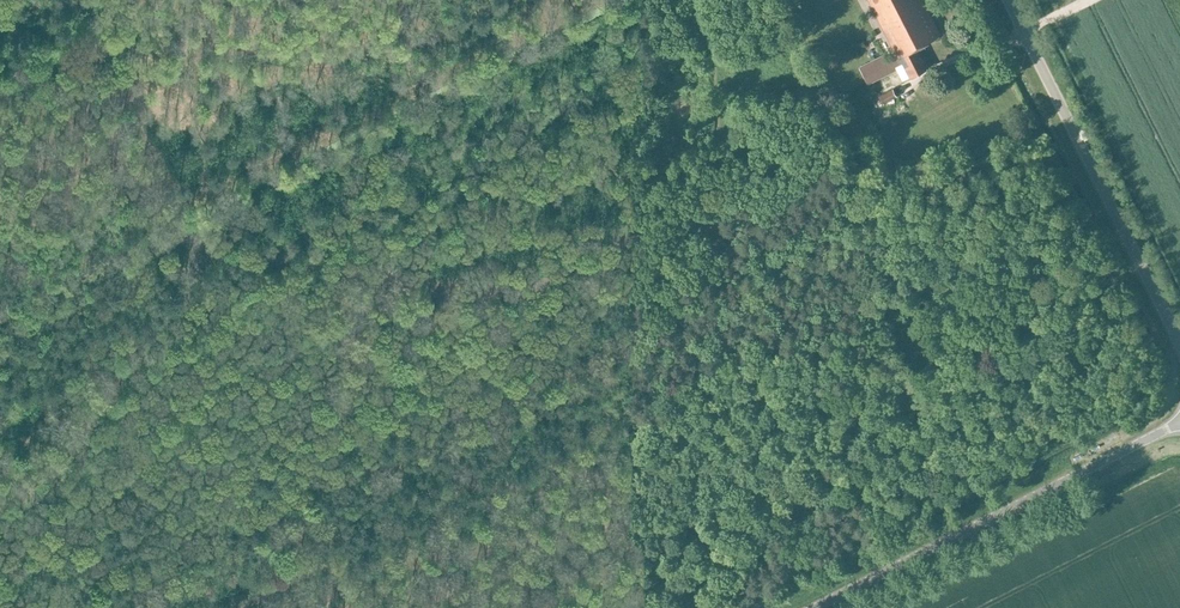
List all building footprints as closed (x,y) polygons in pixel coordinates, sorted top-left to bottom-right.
[(896,56),(887,60),(864,72),(868,81),(904,62),(910,76),(928,68),(922,56),(916,46),(940,34),(922,0),(868,0),(896,56)] [(878,95),(883,103),(897,96),(893,87),(878,95)]
